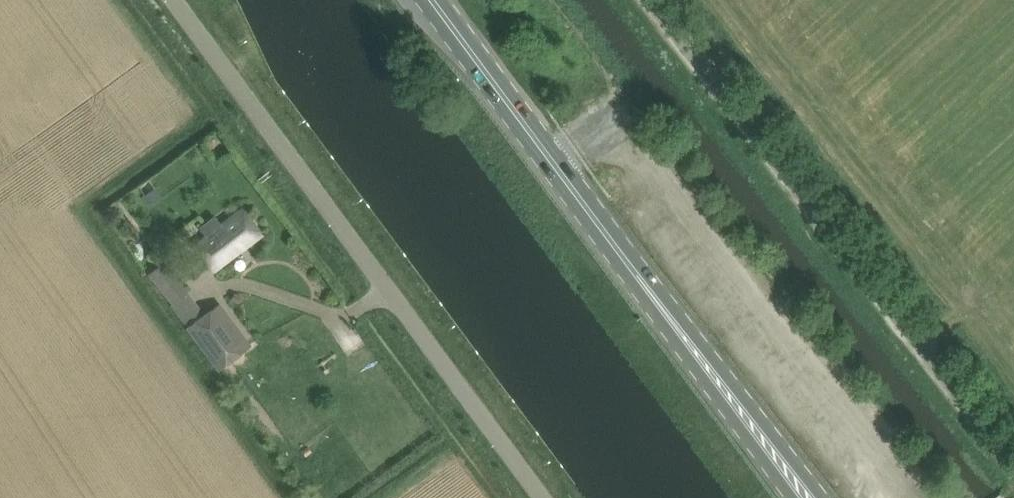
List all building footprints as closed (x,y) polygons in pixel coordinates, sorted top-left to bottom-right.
[(212,268),(243,245),(259,233),(242,211),(222,226),(215,217),(200,229),(207,238),(195,246),(212,268)] [(215,306),(207,311),(163,257),(153,264),(156,268),(149,273),(173,304),(171,305),(187,327),(217,368),(246,349),(215,306)]
